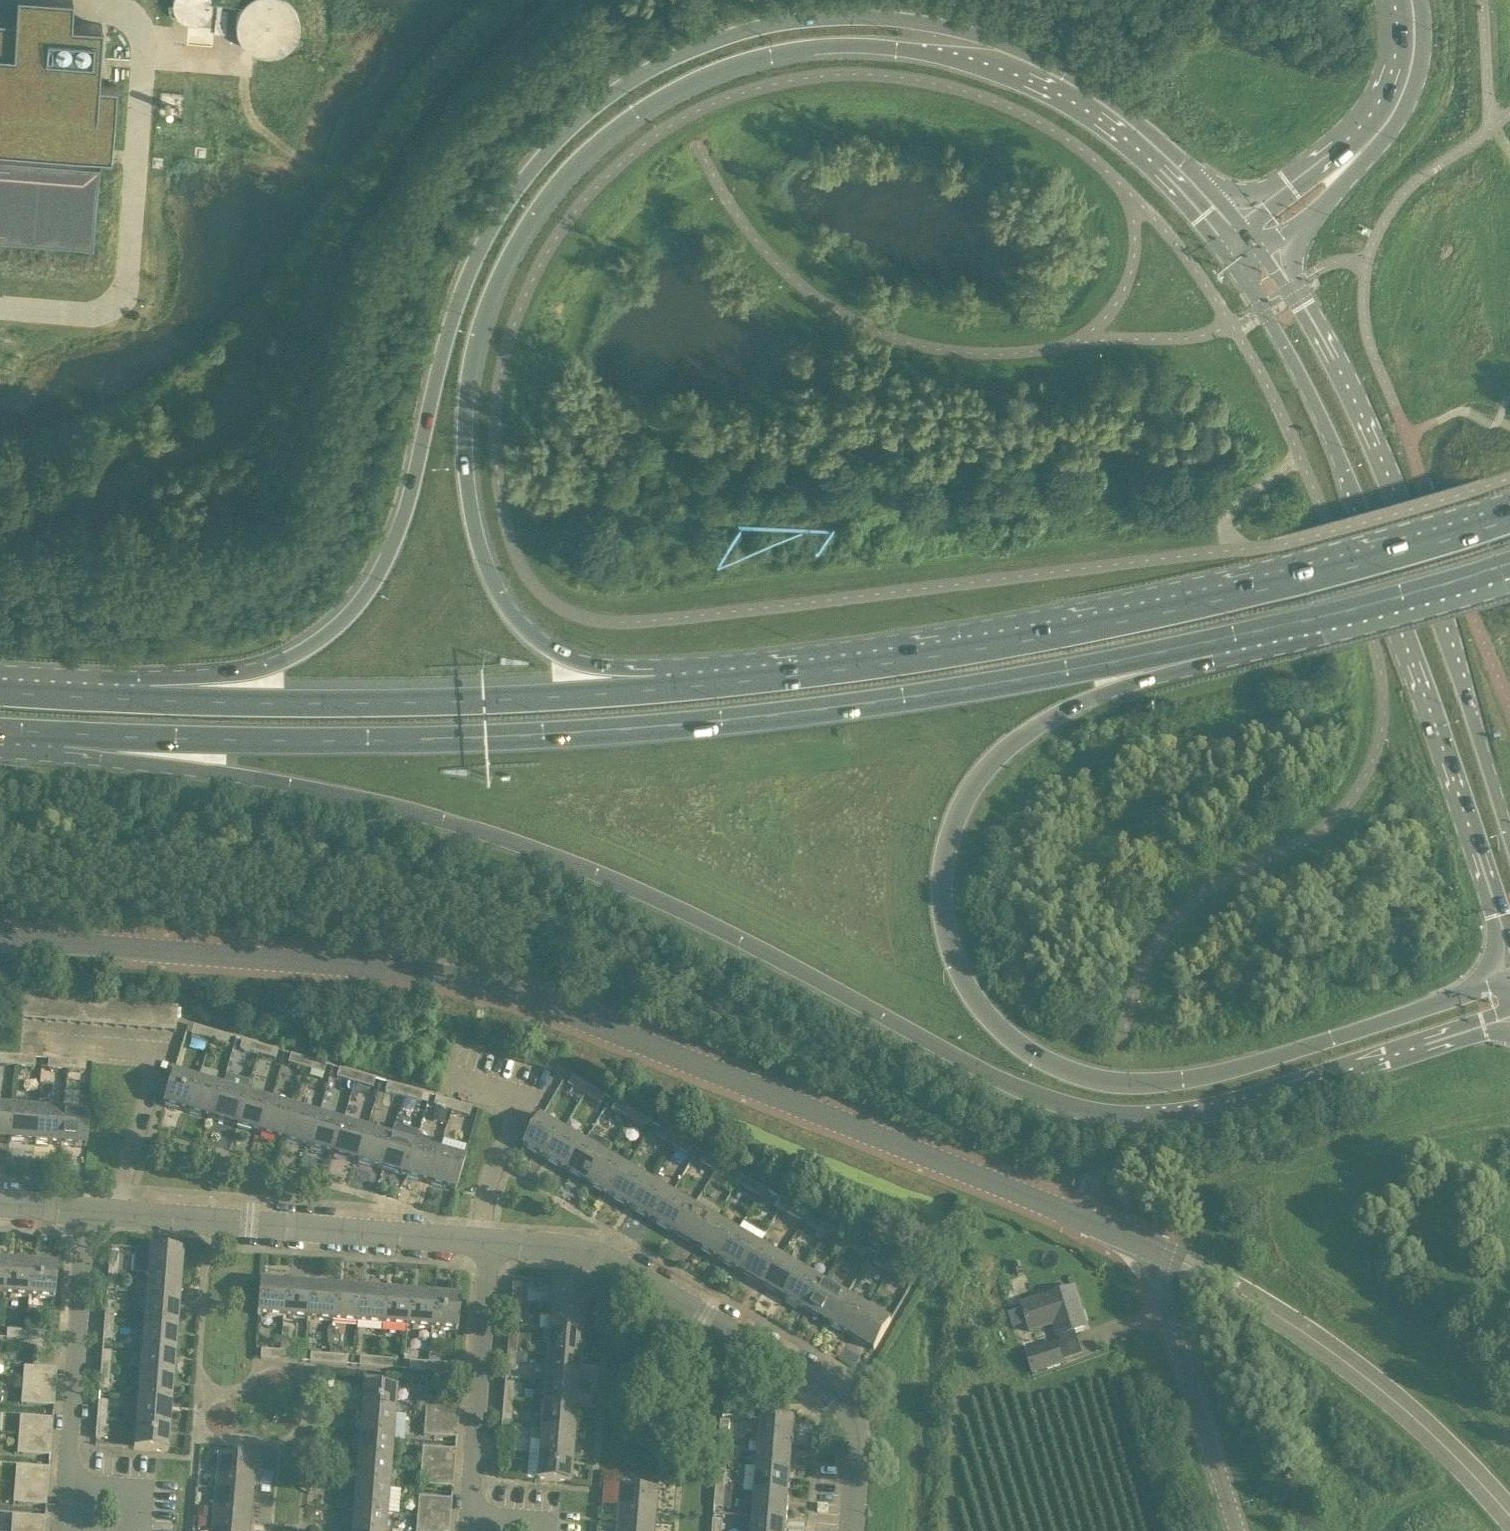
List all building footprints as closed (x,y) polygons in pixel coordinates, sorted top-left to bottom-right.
[(110,153),(115,80),(97,79),(102,21),(71,19),(72,0),(15,0),(14,16),(0,15),(0,144),(110,153)] [(92,249),(98,165),(0,157),(0,242),(92,249)] [(32,1020),(34,996),(22,995),(20,1019),(32,1020)] [(44,1021),(46,997),(34,996),(32,1020),(44,1021)] [(56,1022),(58,998),(46,997),(44,1021),(56,1022)] [(68,1023),(70,999),(58,998),(56,1022),(68,1023)] [(80,1024),(82,1000),(70,999),(68,1023),(80,1024)] [(92,1025),(94,1001),(82,1000),(80,1024),(92,1025)] [(104,1026),(106,1002),(94,1001),(92,1025),(104,1026)] [(116,1027),(118,1003),(106,1002),(104,1026),(116,1027)] [(128,1028),(130,1004),(118,1003),(116,1027),(128,1028)] [(140,1029),(142,1005),(130,1004),(128,1028),(140,1029)] [(152,1030),(154,1006),(142,1005),(140,1029),(152,1030)] [(164,1031),(166,1007),(154,1006),(152,1030),(164,1031)] [(164,1031),(175,1032),(177,1008),(166,1007),(164,1031)] [(209,1031),(188,1025),(185,1033),(206,1039),(209,1031)] [(230,1037),(209,1031),(206,1039),(227,1045),(230,1037)] [(260,1046),(242,1041),(239,1049),(257,1055),(260,1046)] [(260,1046),(257,1055),(276,1060),(278,1051),(260,1046)] [(308,1060),(290,1055),(288,1063),(306,1069),(308,1060)] [(0,1056),(0,1065),(17,1066),(17,1057),(0,1056)] [(17,1057),(17,1066),(35,1068),(35,1059),(17,1057)] [(67,1061),(48,1060),(47,1069),(66,1070),(67,1061)] [(308,1060),(306,1069),(324,1074),(326,1066),(308,1060)] [(67,1061),(66,1070),(85,1072),(86,1063),(67,1061)] [(357,1074),(339,1069),(336,1078),(354,1083),(357,1074)] [(164,1105),(189,1112),(198,1080),(173,1073),(164,1105)] [(357,1074),(354,1083),(372,1089),(375,1080),(357,1074)] [(585,1095),(589,1087),(573,1078),(568,1086),(585,1095)] [(189,1112),(213,1119),(222,1087),(198,1080),(189,1112)] [(405,1089),(387,1084),(384,1092),(403,1098),(405,1089)] [(213,1119),(237,1126),(246,1094),(222,1087),(213,1119)] [(605,1097),(589,1087),(585,1095),(601,1105),(605,1097)] [(421,1103),(423,1094),(405,1089),(403,1098),(421,1103)] [(237,1126),(261,1133),(271,1101),(246,1094),(237,1126)] [(453,1103),(435,1098),(433,1107),(451,1112),(453,1103)] [(261,1133),(285,1140),(295,1108),(271,1101),(261,1133)] [(453,1103),(451,1112),(469,1117),(471,1109),(453,1103)] [(633,1113),(617,1103),(612,1111),(629,1121),(633,1113)] [(10,1141),(13,1107),(0,1106),(0,1140),(10,1141)] [(10,1141),(35,1143),(38,1109),(13,1107),(10,1141)] [(285,1140),(310,1148),(319,1115),(295,1108),(285,1140)] [(35,1143),(60,1145),(63,1111),(38,1109),(35,1143)] [(446,1113),(435,1109),(432,1119),(443,1122),(446,1113)] [(89,1113),(88,1113),(63,1111),(60,1145),(86,1147),(89,1113)] [(633,1113),(629,1121),(644,1130),(649,1122),(633,1113)] [(310,1148),(334,1155),(343,1122),(319,1115),(310,1148)] [(548,1159),(565,1130),(543,1117),(526,1146),(548,1159)] [(334,1155),(358,1162),(367,1130),(343,1122),(334,1155)] [(677,1138),(660,1129),(656,1137),(672,1146),(677,1138)] [(358,1162),(382,1169),(391,1137),(367,1130),(358,1162)] [(548,1159),(570,1172),(587,1143),(565,1130),(548,1159)] [(570,1172),(592,1185),(608,1156),(613,1147),(592,1135),(587,1143),(570,1172)] [(382,1169),(406,1176),(416,1144),(391,1137),(382,1169)] [(677,1138),(672,1146),(689,1155),(693,1148),(677,1138)] [(406,1176),(430,1183),(440,1151),(416,1144),(406,1176)] [(465,1158),(440,1151),(430,1183),(455,1190),(465,1158)] [(721,1164),(704,1154),(699,1162),(716,1171),(721,1164)] [(613,1197),(630,1169),(608,1156),(592,1185),(613,1197)] [(721,1164),(716,1171),(732,1181),(736,1173),(721,1164)] [(613,1197),(635,1210),(652,1182),(630,1169),(613,1197)] [(764,1189),(748,1179),(743,1188),(759,1197),(764,1189)] [(657,1223),(674,1194),(652,1182),(635,1210),(657,1223)] [(764,1189),(759,1197),(776,1206),(780,1198),(764,1189)] [(657,1223),(678,1236),(695,1207),(674,1194),(657,1223)] [(808,1215),(791,1205),(786,1213),(803,1222),(808,1215)] [(700,1248),(717,1220),(695,1207),(678,1236),(700,1248)] [(808,1215),(803,1222),(819,1232),(823,1224),(808,1215)] [(700,1248),(722,1261),(739,1233),(717,1220),(700,1248)] [(851,1240),(835,1231),(830,1238),(847,1248),(851,1240)] [(744,1274),(760,1245),(739,1233),(722,1261),(744,1274)] [(851,1240),(847,1248),(863,1257),(867,1249),(851,1240)] [(744,1274),(765,1287),(782,1258),(760,1245),(744,1274)] [(182,1278),(184,1252),(150,1250),(139,1249),(137,1274),(148,1275),(182,1278)] [(118,1254),(109,1253),(108,1272),(117,1273),(118,1254)] [(895,1265),(878,1256),(873,1264),(890,1273),(895,1265)] [(787,1300),(804,1271),(782,1258),(765,1287),(787,1300)] [(28,1298),(31,1264),(6,1262),(4,1296),(28,1298)] [(56,1266),(31,1264),(28,1298),(54,1300),(56,1266)] [(895,1265),(890,1273),(906,1283),(911,1275),(895,1265)] [(787,1300),(809,1312),(826,1284),(804,1271),(787,1300)] [(117,1273),(108,1272),(106,1291),(116,1291),(117,1273)] [(180,1303),(182,1278),(148,1275),(146,1300),(180,1303)] [(258,1316),(284,1318),(286,1284),(261,1282),(258,1316)] [(550,1307),(583,1310),(585,1284),(552,1282),(550,1307)] [(311,1286),(286,1284),(284,1318),(308,1320),(311,1286)] [(830,1325),(847,1296),(826,1284),(809,1312),(830,1325)] [(511,1303),(520,1304),(521,1286),(512,1285),(511,1303)] [(333,1321),(335,1288),(311,1286),(308,1320),(333,1321)] [(360,1290),(335,1288),(333,1321),(358,1323),(360,1290)] [(1059,1337),(1086,1328),(1073,1289),(1023,1306),(1031,1333),(1055,1325),(1059,1337)] [(382,1325),(385,1292),(360,1290),(358,1323),(382,1325)] [(409,1293),(385,1292),(382,1325),(407,1327),(409,1293)] [(431,1329),(434,1295),(409,1293),(407,1327),(431,1329)] [(459,1297),(434,1295),(431,1329),(457,1331),(459,1297)] [(830,1325),(852,1338),(869,1309),(847,1296),(830,1325)] [(180,1303),(146,1300),(144,1325),(178,1327),(180,1303)] [(104,1322),(113,1322),(115,1303),(105,1303),(104,1322)] [(511,1303),(509,1322),(518,1323),(520,1304),(511,1303)] [(583,1310),(550,1307),(548,1332),(582,1334),(583,1310)] [(891,1322),(890,1322),(869,1309),(852,1338),(875,1351),(891,1322)] [(104,1322),(102,1340),(112,1341),(113,1322),(104,1322)] [(176,1352),(178,1327),(144,1325),(142,1350),(176,1352)] [(6,1339),(25,1341),(26,1331),(7,1330),(6,1339)] [(25,1341),(33,1341),(44,1342),(44,1333),(26,1331),(25,1341)] [(582,1334),(548,1332),(547,1356),(580,1359),(582,1334)] [(507,1353),(516,1354),(517,1335),(508,1335),(507,1353)] [(1033,1375),(1062,1366),(1056,1344),(1025,1353),(1033,1375)] [(176,1352),(142,1350),(140,1374),(174,1377),(176,1352)] [(279,1361),(279,1351),(261,1350),(260,1359),(279,1361)] [(298,1353),(279,1351),(279,1361),(298,1362),(298,1353)] [(100,1371),(110,1372),(111,1353),(102,1352),(100,1371)] [(507,1353),(505,1372),(515,1373),(515,1363),(516,1354),(507,1353)] [(328,1364),(329,1355),(310,1354),(309,1363),(328,1364)] [(516,1354),(515,1363),(529,1364),(530,1355),(516,1354)] [(348,1357),(329,1355),(328,1364),(347,1366),(348,1357)] [(580,1359),(547,1356),(545,1381),(578,1384),(580,1359)] [(377,1368),(378,1359),(359,1358),(359,1367),(377,1368)] [(397,1361),(378,1359),(377,1368),(396,1370),(397,1361)] [(408,1371),(427,1372),(428,1363),(409,1362),(408,1371)] [(427,1372),(438,1373),(446,1374),(447,1365),(428,1363),(427,1372)] [(31,1387),(31,1380),(32,1368),(24,1367),(22,1386),(31,1387)] [(55,1382),(56,1370),(32,1368),(31,1380),(55,1382)] [(100,1371),(99,1390),(108,1391),(110,1372),(100,1371)] [(172,1402),(174,1377),(140,1374),(138,1399),(172,1402)] [(30,1393),(54,1394),(55,1382),(31,1380),(31,1387),(30,1393)] [(578,1384),(545,1381),(543,1406),(576,1409),(578,1384)] [(503,1402),(512,1403),(513,1385),(504,1384),(503,1402)] [(31,1387),(22,1386),(21,1404),(29,1405),(30,1393),(31,1387)] [(363,1387),(361,1412),(395,1415),(397,1390),(363,1387)] [(29,1405),(53,1407),(54,1394),(30,1393),(29,1405)] [(426,1398),(424,1418),(433,1418),(433,1412),(435,1399),(426,1398)] [(172,1402),(138,1399),(136,1424),(170,1427),(172,1402)] [(435,1399),(433,1412),(458,1415),(459,1401),(435,1399)] [(96,1421),(106,1421),(107,1403),(98,1402),(96,1421)] [(503,1402),(501,1421),(510,1422),(512,1403),(503,1402)] [(576,1409),(543,1406),(541,1431),(574,1433),(576,1409)] [(359,1437),(393,1440),(395,1415),(361,1412),(359,1437)] [(433,1418),(432,1425),(457,1427),(458,1415),(433,1412),(433,1418)] [(27,1436),(27,1430),(28,1417),(20,1417),(18,1436),(27,1436)] [(27,1430),(51,1432),(52,1419),(28,1417),(27,1430)] [(431,1437),(432,1425),(433,1418),(424,1418),(423,1436),(431,1437)] [(761,1419),(759,1444),(792,1447),(794,1421),(761,1419)] [(96,1421),(95,1439),(104,1440),(106,1421),(96,1421)] [(719,1440),(729,1441),(730,1422),(721,1422),(719,1440)] [(167,1452),(170,1427),(136,1424),(134,1449),(167,1452)] [(456,1439),(457,1427),(432,1425),(431,1437),(456,1439)] [(26,1442),(50,1444),(51,1432),(27,1430),(27,1436),(26,1442)] [(574,1433),(541,1431),(539,1455),(572,1458),(574,1433)] [(509,1434),(500,1433),(499,1452),(508,1453),(509,1434)] [(26,1442),(27,1436),(18,1436),(17,1454),(25,1455),(26,1442)] [(359,1437),(357,1462),(391,1465),(393,1440),(359,1437)] [(719,1440),(718,1459),(727,1460),(729,1441),(719,1440)] [(25,1455),(49,1456),(50,1444),(26,1442),(25,1455)] [(757,1469),(790,1471),(792,1447),(759,1444),(757,1469)] [(429,1461),(430,1449),(422,1448),(420,1467),(429,1467),(429,1461)] [(430,1449),(429,1461),(454,1463),(455,1451),(430,1449)] [(508,1453),(499,1452),(497,1470),(507,1471),(508,1453)] [(572,1458),(539,1455),(537,1481),(570,1484),(572,1458)] [(218,1456),(215,1488),(251,1491),(254,1459),(218,1456)] [(429,1467),(428,1474),(453,1476),(454,1463),(429,1461),(429,1467)] [(355,1486),(389,1489),(391,1465),(357,1462),(355,1486)] [(24,1467),(16,1466),(6,1465),(5,1484),(14,1485),(23,1485),(23,1479),(24,1467)] [(23,1479),(48,1481),(49,1468),(24,1467),(23,1479)] [(427,1486),(428,1474),(429,1467),(420,1467),(419,1486),(427,1486)] [(755,1493),(788,1496),(790,1471),(757,1469),(755,1493)] [(716,1490),(725,1490),(726,1472),(717,1471),(716,1490)] [(428,1474),(427,1486),(452,1488),(453,1476),(428,1474)] [(23,1491),(47,1493),(48,1481),(23,1479),(23,1485),(23,1491)] [(22,1504),(23,1491),(23,1485),(14,1485),(13,1503),(22,1504)] [(355,1486),(353,1511),(387,1514),(389,1489),(355,1486)] [(249,1523),(251,1491),(215,1488),(213,1520),(249,1523)] [(620,1488),(618,1520),(654,1523),(657,1490),(620,1488)] [(716,1490),(714,1508),(724,1509),(725,1493),(725,1490),(716,1490)] [(22,1504),(46,1506),(47,1493),(23,1491),(22,1504)] [(725,1493),(724,1509),(731,1510),(732,1493),(725,1493)] [(753,1518),(786,1521),(788,1496),(755,1493),(753,1518)] [(418,1497),(417,1516),(425,1517),(426,1510),(427,1498),(418,1497)] [(427,1498),(426,1510),(450,1512),(451,1500),(427,1498)] [(207,1507),(197,1506),(196,1516),(207,1517),(207,1507)] [(426,1510),(425,1517),(425,1523),(449,1524),(450,1512),(426,1510)] [(352,1530),(385,1530),(387,1514),(353,1511),(352,1530)] [(21,1516),(12,1515),(11,1530),(19,1530),(20,1528),(21,1516)] [(20,1528),(44,1530),(45,1518),(21,1516),(20,1528)] [(425,1517),(417,1516),(415,1530),(424,1530),(425,1523),(425,1517)] [(786,1521),(753,1518),(752,1530),(785,1530),(786,1521)] [(212,1530),(248,1530),(249,1523),(213,1520),(212,1530)] [(654,1523),(618,1520),(617,1530),(653,1530),(654,1523)] [(722,1521),(713,1521),(712,1530),(722,1530),(722,1521)] [(424,1530),(449,1530),(449,1524),(425,1523),(424,1530)]
